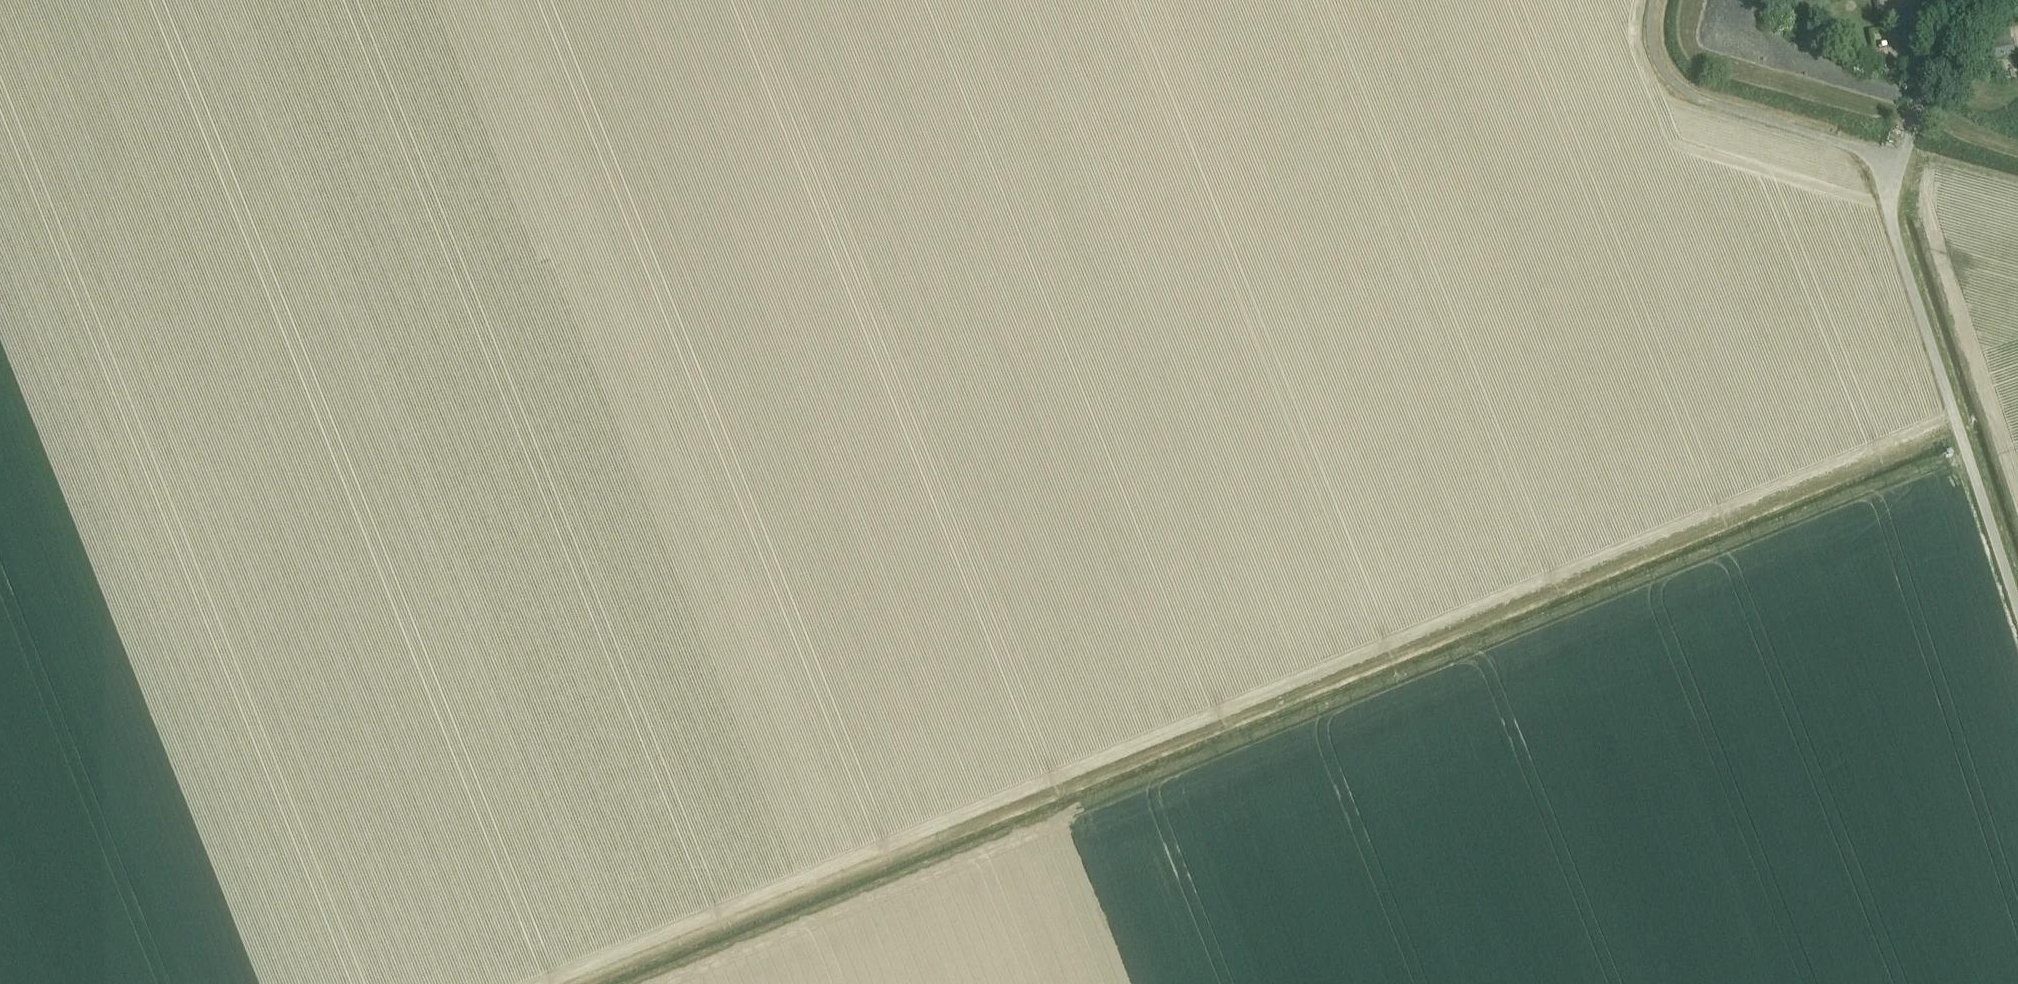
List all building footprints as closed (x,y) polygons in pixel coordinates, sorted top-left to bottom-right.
[(2009,40),(2008,32),(2007,30),(1987,35),(1978,36),(1980,46),(1971,48),(1974,64),(1995,59),(2015,55),(2011,39),(2009,40)]
